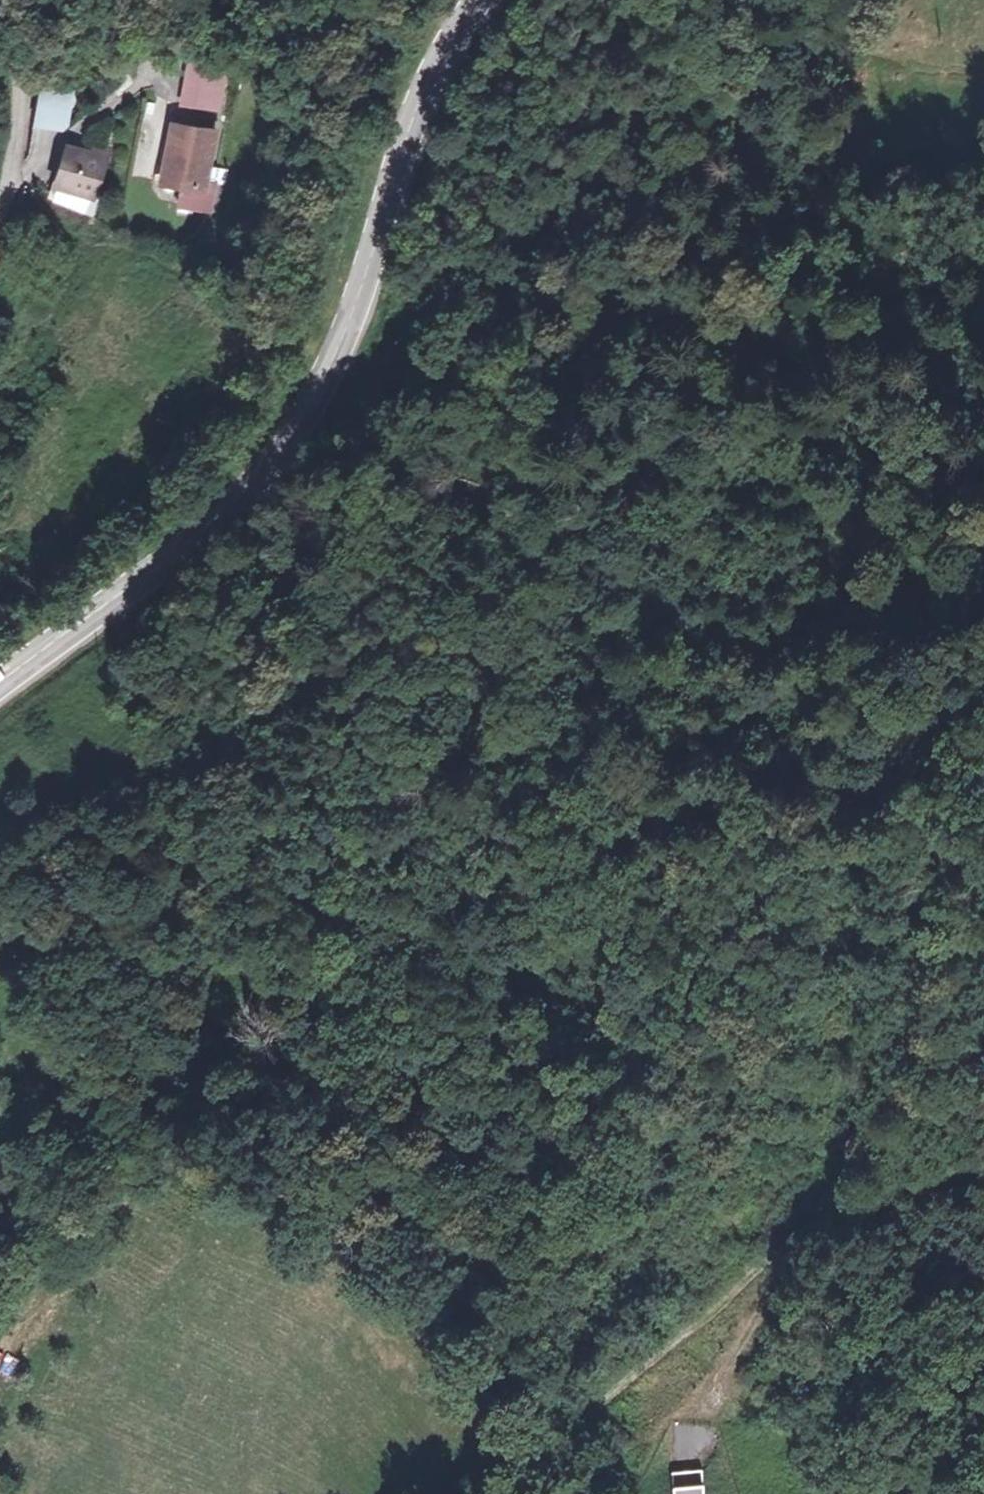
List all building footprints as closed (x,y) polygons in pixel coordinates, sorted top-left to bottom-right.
[(222,109),(226,66),(184,63),(180,106),(222,109)] [(48,92),(43,124),(71,128),(77,89),(48,92)] [(218,126),(178,116),(165,175),(186,180),(177,213),(194,218),(198,203),(223,210),(231,180),(215,176),(213,183),(205,181),(218,126)] [(98,146),(94,158),(115,165),(118,152),(98,146)] [(79,153),(66,200),(99,216),(115,165),(94,158),(79,153)] [(703,1469),(673,1471),(675,1493),(705,1493),(703,1469)]
